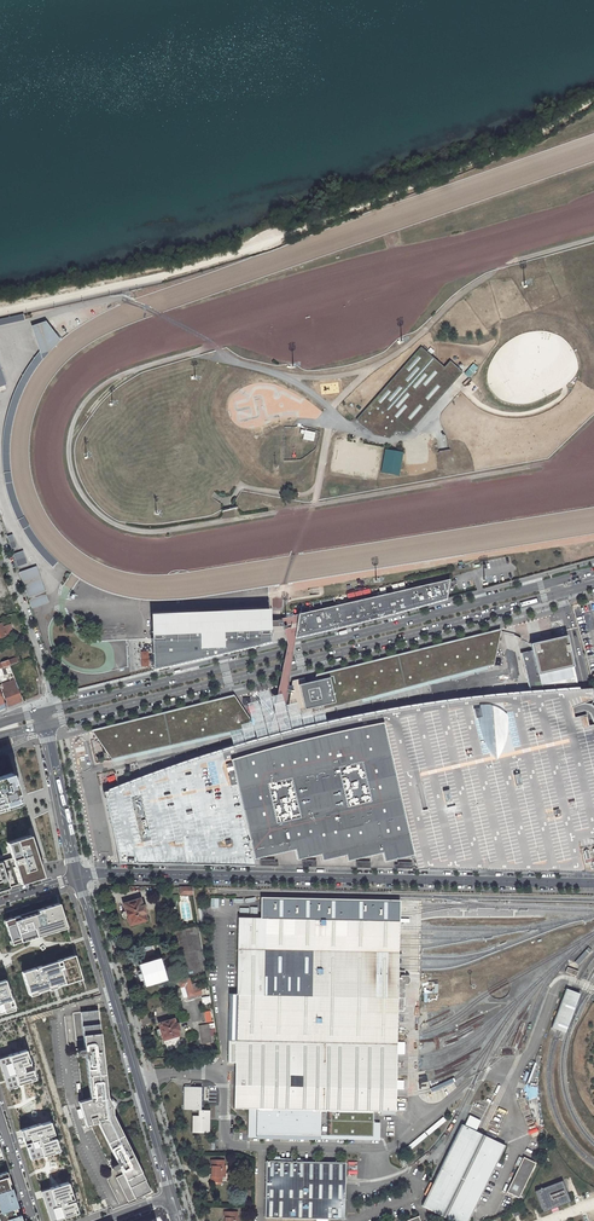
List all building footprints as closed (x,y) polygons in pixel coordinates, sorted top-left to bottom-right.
[(0,319),(0,325),(24,320),(23,314),(0,319)] [(51,329),(45,322),(39,324),(42,333),(51,329)] [(24,377),(22,381),(26,383),(28,381),(30,377),(32,373),(33,372),(35,369),(37,367),(39,363),(42,360),(47,354),(51,349),(55,346),(58,343),(60,341),(55,335),(51,329),(42,333),(39,324),(32,327),(35,335),(38,344),(42,342),(43,342),(46,346),(46,347),(45,348),(42,352),(39,356),(36,361),(33,364),(32,363),(30,367),(27,372),(25,374),(24,377)] [(35,360),(32,363),(33,364),(36,361),(39,356),(42,352),(45,348),(46,347),(46,346),(44,348),(42,351),(39,354),(37,356),(35,360)] [(421,347),(357,420),(367,429),(387,434),(396,423),(403,429),(409,429),(461,371),(450,362),(444,368),(435,360),(421,347)] [(475,364),(465,373),(469,378),(479,368),(475,364)] [(496,401),(523,403),(537,399),(529,399),(528,394),(519,393),(518,397),(515,384),(512,385),(506,384),(505,382),(500,382),(498,382),(490,382),(496,401)] [(403,451),(385,448),(380,473),(399,476),(403,451)] [(16,545),(13,536),(7,538),(11,547),(16,545)] [(27,562),(23,552),(14,556),(17,565),(27,562)] [(74,583),(95,582),(94,564),(80,565),(80,568),(83,568),(83,572),(74,573),(74,583)] [(34,579),(40,578),(36,566),(19,572),(30,603),(46,597),(42,583),(36,585),(34,579)] [(296,625),(294,637),(352,623),(353,623),(446,599),(446,597),(449,579),(298,614),(296,625)] [(6,597),(0,599),(0,616),(11,612),(6,597)] [(31,608),(48,602),(46,597),(30,603),(31,608)] [(199,617),(151,619),(151,627),(155,627),(155,625),(160,625),(160,627),(163,627),(164,631),(151,631),(153,666),(165,666),(239,648),(259,644),(259,641),(271,641),(270,626),(270,618),(270,614),(239,615),(199,617)] [(282,618),(270,618),(270,626),(282,626),(283,626),(293,625),(296,625),(298,614),(282,618)] [(578,618),(582,632),(593,629),(593,622),(592,614),(578,618)] [(12,633),(9,625),(6,626),(5,622),(0,624),(0,637),(12,633)] [(352,665),(315,674),(315,675),(327,674),(327,672),(339,671),(339,669),(351,668),(346,703),(352,701),(361,699),(358,694),(362,664),(374,662),(374,661),(386,660),(385,658),(397,657),(397,655),(409,654),(409,652),(421,650),(420,649),(433,647),(432,646),(444,645),(444,643),(456,642),(456,640),(468,639),(467,637),(479,636),(479,635),(491,633),(491,632),(499,631),(500,629),(479,634),(432,645),(362,663),(357,664),(352,665)] [(580,633),(591,675),(593,674),(593,680),(593,629),(580,633)] [(358,694),(361,699),(370,696),(383,693),(476,669),(480,668),(493,664),(499,633),(499,631),(491,632),(491,633),(479,635),(479,636),(467,637),(468,639),(456,640),(456,642),(444,643),(444,645),(432,646),(433,647),(420,649),(421,650),(409,652),(409,654),(397,655),(397,657),(385,658),(386,660),(374,661),(374,662),(362,664),(358,694)] [(593,871),(593,701),(592,689),(578,690),(566,636),(530,645),(531,650),(520,653),(529,692),(505,695),(480,697),(437,703),(399,709),(349,719),(334,722),(315,726),(241,745),(179,765),(104,793),(119,861),(127,861),(273,864),(410,867),(593,871)] [(17,657),(0,663),(0,668),(9,665),(18,662),(17,657)] [(9,665),(0,668),(0,676),(12,672),(9,665)] [(287,709),(291,716),(311,711),(311,707),(322,705),(323,709),(336,705),(346,703),(351,668),(339,669),(339,671),(327,672),(327,674),(315,675),(316,680),(305,682),(304,678),(292,680),(289,698),(287,709)] [(1,685),(9,707),(23,701),(13,676),(9,678),(11,682),(1,685)] [(91,730),(93,732),(105,727),(105,729),(116,725),(117,726),(128,722),(128,723),(140,719),(140,720),(152,716),(152,717),(163,713),(164,714),(175,710),(175,711),(187,707),(187,708),(198,704),(199,706),(210,701),(210,703),(222,698),(222,700),(234,695),(233,694),(91,730)] [(93,732),(111,758),(248,727),(249,719),(234,695),(222,700),(222,698),(210,703),(210,701),(199,706),(198,704),(187,708),(187,707),(175,711),(175,710),(164,714),(163,713),(152,717),(152,716),(140,720),(140,719),(128,723),(128,722),(117,726),(116,725),(105,729),(105,727),(93,732)] [(129,763),(126,766),(125,767),(126,771),(128,770),(132,771),(135,768),(133,763),(129,763)] [(12,773),(0,777),(0,813),(1,815),(23,807),(12,773)] [(30,836),(8,843),(13,859),(0,863),(0,890),(43,876),(30,836)] [(193,887),(179,887),(181,895),(194,893),(193,887)] [(235,1062),(234,1108),(252,1108),(252,1134),(373,1136),(374,1110),(381,1110),(396,1110),(396,1095),(396,1072),(397,1059),(397,1037),(397,1011),(398,977),(398,971),(398,967),(398,958),(399,946),(399,937),(399,928),(399,914),(399,905),(400,900),(261,897),(260,919),(238,918),(236,994),(229,993),(228,1062),(235,1062)] [(140,899),(129,902),(123,904),(125,910),(123,911),(122,913),(122,914),(123,917),(123,918),(125,919),(128,918),(130,925),(146,919),(144,912),(146,911),(144,905),(142,906),(140,899)] [(59,903),(5,922),(13,946),(67,928),(59,903)] [(72,942),(63,945),(66,952),(74,949),(72,942)] [(82,979),(75,954),(24,972),(31,996),(82,979)] [(142,966),(143,971),(145,977),(147,982),(162,977),(160,972),(162,972),(160,966),(159,966),(157,961),(151,963),(147,964),(142,966)] [(84,964),(87,974),(93,972),(90,962),(84,964)] [(568,967),(566,972),(577,976),(579,971),(568,967)] [(400,977),(398,977),(397,1011),(404,1011),(405,984),(408,984),(409,981),(410,978),(408,975),(405,975),(400,975),(400,977)] [(189,978),(186,979),(179,981),(181,988),(185,986),(191,984),(189,978)] [(0,982),(0,1014),(15,1010),(6,981),(0,982)] [(194,995),(191,984),(185,986),(188,996),(188,997),(194,995)] [(552,1027),(565,1032),(580,994),(566,989),(552,1027)] [(203,1008),(213,1006),(211,996),(202,998),(203,1008)] [(108,1097),(98,1010),(81,1012),(73,1013),(76,1040),(83,1039),(84,1048),(77,1049),(78,1052),(82,1100),(78,1101),(85,1125),(90,1123),(113,1169),(119,1166),(121,1170),(123,1174),(116,1178),(128,1202),(151,1191),(113,1114),(112,1104),(108,1097)] [(206,1023),(214,1022),(212,1010),(204,1012),(206,1023)] [(159,1023),(160,1028),(162,1034),(164,1039),(179,1035),(177,1029),(179,1029),(177,1023),(176,1023),(174,1018),(169,1020),(164,1021),(159,1023)] [(6,1032),(33,1028),(31,1019),(4,1023),(6,1032)] [(212,1036),(216,1036),(216,1024),(200,1025),(201,1044),(212,1043),(212,1036)] [(24,1034),(28,1048),(35,1046),(32,1032),(24,1034)] [(6,1046),(17,1042),(15,1036),(4,1040),(6,1046)] [(179,1038),(167,1042),(169,1050),(182,1046),(179,1038)] [(42,1078),(34,1048),(1,1058),(10,1088),(42,1078)] [(194,1116),(194,1132),(212,1132),(212,1110),(201,1109),(202,1087),(184,1086),(183,1109),(192,1109),(199,1110),(199,1116),(194,1116)] [(470,1115),(465,1125),(476,1131),(481,1121),(470,1115)] [(428,1135),(446,1120),(443,1117),(425,1131),(428,1135)] [(58,1118),(22,1129),(51,1220),(64,1215),(64,1218),(81,1212),(77,1197),(73,1199),(69,1182),(54,1186),(52,1176),(61,1173),(54,1151),(66,1147),(58,1118)] [(421,1205),(453,1220),(468,1220),(505,1145),(482,1133),(476,1131),(465,1125),(462,1124),(421,1205)] [(409,1150),(427,1136),(424,1132),(407,1147),(409,1150)] [(519,1197),(536,1163),(523,1157),(518,1168),(506,1192),(519,1197)] [(224,1166),(224,1160),(211,1160),(210,1166),(212,1165),(211,1183),(222,1183),(222,1180),(224,1180),(225,1177),(226,1166),(224,1166)] [(343,1161),(264,1160),(262,1216),(342,1218),(342,1182),(343,1161)] [(22,1214),(19,1205),(8,1171),(0,1173),(0,1220),(24,1220),(22,1214)] [(570,1201),(562,1180),(535,1190),(543,1212),(551,1209),(557,1206),(570,1201)] [(224,1211),(224,1216),(225,1217),(225,1220),(239,1220),(239,1217),(238,1217),(238,1212),(224,1211)]
